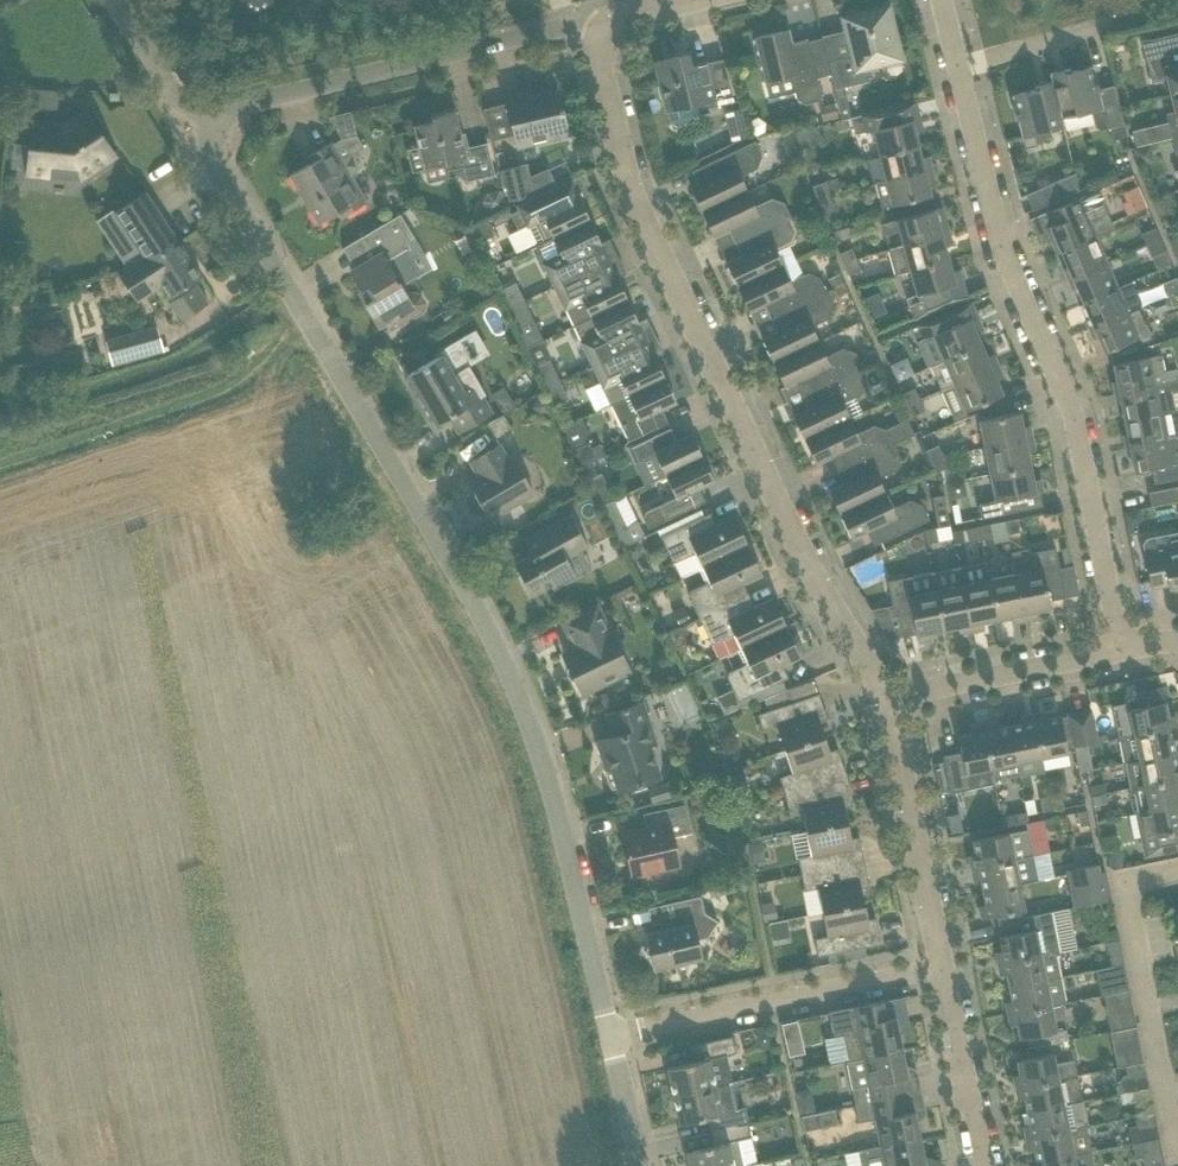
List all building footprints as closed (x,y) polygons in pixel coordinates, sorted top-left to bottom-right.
[(828,62),(834,85),(842,120),(851,117),(843,87),(870,80),(868,69),(903,60),(890,5),(841,17),(851,56),(828,62)] [(822,100),(813,62),(807,39),(792,42),(789,29),(754,38),(760,61),(765,82),(791,75),(797,99),(805,104),(822,100)] [(1142,41),(1151,81),(1167,77),(1171,94),(1177,92),(1177,32),(1142,41)] [(688,54),(654,62),(666,110),(669,122),(681,124),(701,114),(699,110),(734,101),(723,59),(706,63),(691,66),(688,54)] [(1051,73),(1050,73),(1052,82),(1053,82),(1062,119),(1063,118),(1103,108),(1108,128),(1124,124),(1119,108),(1114,85),(1099,89),(1093,65),(1088,67),(1083,64),(1079,65),(1076,69),(1071,71),(1070,68),(1051,73)] [(1035,135),(1065,127),(1063,118),(1062,119),(1053,82),(1052,82),(1035,86),(1035,89),(1011,95),(1025,149),(1038,145),(1035,135)] [(59,91),(23,87),(21,104),(51,107),(52,96),(58,97),(59,91)] [(568,134),(563,112),(564,112),(563,107),(561,107),(557,91),(527,98),(525,94),(505,98),(517,146),(568,134)] [(1171,94),(1175,111),(1166,113),(1172,138),(1177,137),(1177,92),(1171,94)] [(923,131),(920,117),(917,118),(914,103),(916,103),(916,101),(851,117),(855,134),(873,129),(880,154),(918,145),(915,132),(923,131)] [(743,107),(726,112),(733,140),(751,135),(743,107)] [(67,125),(32,121),(27,173),(49,175),(51,162),(78,164),(81,178),(116,155),(87,111),(67,125)] [(415,126),(420,147),(408,150),(413,171),(445,163),(447,168),(467,181),(495,174),(493,165),(487,142),(461,149),(457,135),(461,134),(455,111),(431,116),(432,121),(415,126)] [(795,126),(781,130),(785,149),(799,145),(795,126)] [(1122,126),(1110,129),(1113,141),(1125,138),(1122,126)] [(1142,129),(1132,131),(1136,147),(1146,144),(1142,129)] [(357,135),(341,138),(351,155),(364,147),(357,135)] [(755,141),(726,155),(692,171),(696,180),(699,179),(701,183),(691,189),(702,213),(748,191),(741,176),(758,168),(762,155),(755,141)] [(348,165),(346,167),(331,142),(306,157),(309,163),(289,175),(319,224),(338,213),(341,218),(367,203),(353,179),(356,177),(357,172),(354,166),(348,165)] [(921,157),(918,145),(880,154),(886,179),(932,168),(929,156),(921,157)] [(510,200),(527,196),(519,166),(503,170),(510,200)] [(935,180),(932,168),(886,179),(889,194),(882,196),(879,201),(881,208),(908,201),(931,195),(927,182),(935,180)] [(1049,184),(1055,200),(1079,190),(1075,173),(1049,184)] [(814,185),(816,197),(830,194),(827,182),(814,185)] [(1142,185),(1124,190),(1129,211),(1148,206),(1142,185)] [(1104,216),(1107,211),(1104,204),(1098,190),(1071,201),(1049,211),(1055,224),(1046,228),(1057,254),(1061,252),(1096,237),(1110,230),(1104,216)] [(558,191),(537,201),(519,210),(536,246),(591,220),(579,197),(564,204),(558,191)] [(755,206),(748,191),(702,213),(714,237),(734,227),(740,241),(791,216),(784,203),(772,198),(755,206)] [(158,209),(146,192),(116,212),(114,209),(96,221),(127,267),(129,266),(128,265),(143,255),(148,262),(179,241),(158,209)] [(832,206),(830,194),(816,197),(819,209),(832,206)] [(949,232),(946,220),(942,207),(882,224),(885,235),(899,230),(903,245),(949,232)] [(355,268),(351,270),(363,290),(367,297),(363,299),(379,326),(397,315),(402,323),(414,316),(418,314),(424,310),(426,302),(421,293),(411,291),(406,294),(401,286),(418,275),(405,252),(418,244),(414,237),(401,214),(363,236),(375,256),(355,268)] [(798,230),(791,216),(740,241),(747,254),(726,264),(738,288),(783,266),(776,251),(793,243),(798,230)] [(487,219),(477,223),(469,227),(476,243),(494,235),(487,219)] [(602,244),(591,220),(536,246),(555,286),(594,267),(587,251),(602,244)] [(1141,233),(1146,245),(1160,239),(1155,228),(1141,233)] [(953,245),(949,232),(903,245),(888,249),(895,274),(910,270),(949,259),(945,247),(953,245)] [(1107,262),(1096,237),(1061,252),(1068,267),(1063,269),(1068,279),(1107,262)] [(1165,252),(1160,239),(1146,245),(1152,257),(1165,252)] [(202,276),(179,241),(148,262),(143,255),(128,265),(129,266),(127,267),(118,273),(137,301),(162,284),(172,300),(169,302),(182,321),(208,303),(194,281),(202,276)] [(839,253),(844,264),(857,259),(852,247),(839,253)] [(861,270),(857,259),(844,264),(849,275),(861,270)] [(952,272),(949,259),(910,270),(917,295),(906,299),(914,319),(967,297),(959,269),(952,272)] [(1118,287),(1107,262),(1068,279),(1072,289),(1076,287),(1083,302),(1118,287)] [(791,281),(783,266),(738,288),(749,312),(770,302),(776,315),(827,291),(820,278),(807,273),(791,281)] [(602,283),(594,267),(555,286),(574,326),(628,299),(617,276),(602,283)] [(1163,284),(1167,295),(1177,290),(1177,283),(1176,278),(1163,284)] [(1131,281),(1118,287),(1083,302),(1089,316),(1085,318),(1089,328),(1128,312),(1138,307),(1142,306),(1131,281)] [(499,291),(507,308),(525,300),(516,282),(499,291)] [(1167,295),(1172,307),(1177,304),(1177,290),(1167,295)] [(833,305),(827,291),(776,315),(782,329),(762,339),(773,363),(819,341),(812,326),(829,318),(833,305)] [(877,294),(865,299),(873,318),(885,313),(877,294)] [(639,323),(628,299),(574,326),(592,365),(632,346),(624,330),(639,323)] [(532,315),(525,300),(507,308),(515,324),(532,315)] [(982,328),(971,302),(911,328),(917,341),(933,334),(944,360),(981,344),(975,331),(982,328)] [(1138,307),(1128,312),(1089,328),(1093,339),(1098,337),(1104,352),(1139,337),(1143,341),(1151,337),(1138,307)] [(156,328),(121,337),(127,361),(163,351),(156,328)] [(439,350),(442,354),(407,375),(436,424),(448,417),(458,433),(493,412),(484,396),(487,394),(486,393),(485,393),(466,362),(472,358),(460,338),(439,350)] [(552,358),(544,339),(526,348),(535,366),(552,358)] [(864,356),(861,363),(856,352),(843,348),(826,356),(819,341),(773,363),(785,387),(805,377),(811,390),(807,392),(807,393),(858,368),(858,369),(879,360),(873,350),(867,352),(864,356)] [(954,385),(999,365),(994,354),(987,357),(981,344),(944,360),(930,365),(941,390),(954,385)] [(601,382),(586,389),(596,411),(611,404),(666,378),(656,358),(654,355),(639,362),(633,349),(632,346),(592,365),(594,368),(601,382)] [(1161,355),(1150,357),(1113,364),(1117,381),(1112,382),(1114,393),(1177,380),(1177,370),(1177,368),(1165,371),(1161,355)] [(1004,377),(999,365),(954,385),(965,410),(1003,394),(997,380),(1004,377)] [(865,382),(858,369),(858,368),(807,393),(814,406),(793,416),(805,440),(850,418),(843,403),(860,395),(865,382)] [(677,402),(666,378),(611,404),(629,441),(647,432),(668,422),(662,409),(677,402)] [(568,398),(559,380),(545,387),(551,400),(553,405),(568,398)] [(1114,393),(1116,403),(1121,402),(1124,418),(1161,411),(1175,408),(1172,393),(1177,391),(1177,380),(1114,393)] [(903,394),(908,405),(920,399),(914,388),(903,394)] [(925,410),(920,399),(908,405),(913,415),(925,410)] [(1175,408),(1161,411),(1124,418),(1127,434),(1123,435),(1125,446),(1167,437),(1177,435),(1177,408),(1175,408)] [(1020,412),(996,417),(980,420),(985,447),(1032,438),(1030,425),(1022,426),(1020,412)] [(496,438),(512,429),(504,414),(487,424),(496,438)] [(907,419),(887,430),(874,425),(858,433),(850,418),(805,440),(816,464),(836,454),(843,468),(894,443),(913,434),(907,419)] [(671,428),(649,438),(631,447),(638,462),(656,454),(666,475),(703,458),(692,434),(677,441),(671,428)] [(1167,437),(1125,446),(1127,456),(1132,456),(1135,472),(1152,469),(1154,483),(1177,479),(1177,435),(1167,437)] [(1035,450),(1032,438),(985,447),(990,474),(1030,466),(1028,452),(1035,450)] [(589,442),(574,449),(582,466),(591,462),(598,459),(592,447),(589,442)] [(900,457),(894,443),(843,468),(849,481),(829,491),(840,515),(886,493),(879,478),(896,470),(900,457)] [(499,445),(491,449),(471,462),(479,476),(470,482),(476,491),(474,493),(484,510),(486,508),(492,518),(534,493),(512,457),(508,459),(499,445)] [(926,451),(931,461),(943,455),(938,445),(926,451)] [(948,467),(943,455),(931,461),(936,472),(948,467)] [(715,481),(703,458),(666,475),(676,497),(659,505),(645,511),(643,517),(648,528),(666,520),(706,501),(699,488),(715,481)] [(602,473),(597,475),(591,462),(582,466),(601,506),(614,500),(602,473)] [(1014,497),(1043,491),(1041,478),(1033,479),(1030,466),(990,474),(996,500),(978,504),(981,518),(1017,511),(1014,497)] [(1149,492),(1152,506),(1177,501),(1177,491),(1177,486),(1149,492)] [(893,508),(886,493),(840,515),(852,539),(872,529),(879,543),(929,519),(922,505),(910,500),(893,508)] [(932,497),(938,527),(950,525),(944,495),(932,497)] [(614,500),(601,506),(614,534),(620,547),(629,543),(644,536),(637,522),(627,526),(614,500)] [(1141,510),(1126,513),(1129,529),(1139,527),(1143,520),(1141,510)] [(571,514),(553,524),(523,541),(531,555),(515,564),(519,571),(516,572),(523,584),(525,582),(532,595),(551,585),(553,590),(574,579),(578,577),(567,558),(588,546),(571,514)] [(704,515),(682,525),(660,536),(672,561),(675,562),(691,555),(698,569),(749,545),(735,517),(710,528),(704,515)] [(1020,532),(1017,519),(1005,521),(1007,534),(1020,532)] [(990,524),(978,527),(981,539),(992,537),(990,524)] [(981,539),(978,527),(966,529),(969,541),(981,539)] [(924,530),(926,543),(938,541),(936,528),(924,530)] [(1166,549),(1164,539),(1158,536),(1146,538),(1142,544),(1151,588),(1168,585),(1169,592),(1177,590),(1177,547),(1166,549)] [(762,574),(749,545),(698,569),(705,584),(689,591),(688,595),(699,619),(743,598),(737,586),(762,574)] [(1056,548),(1033,553),(1029,549),(1011,552),(1015,574),(1025,621),(1038,618),(1036,611),(1051,608),(1049,601),(1066,597),(1056,548)] [(1025,621),(1015,574),(989,579),(997,619),(1011,616),(1012,623),(1025,621)] [(944,630),(936,590),(911,595),(907,577),(888,581),(892,606),(896,605),(902,636),(916,633),(918,642),(931,640),(930,632),(944,630)] [(997,619),(989,579),(962,584),(972,632),(984,629),(983,622),(997,619)] [(972,632),(962,584),(936,590),(944,630),(958,627),(959,634),(972,632)] [(749,610),(743,598),(699,619),(711,642),(714,644),(730,636),(737,651),(787,627),(774,598),(749,610)] [(597,604),(583,610),(562,621),(575,649),(564,654),(569,666),(568,670),(568,674),(570,678),(573,680),(577,681),(583,694),(630,671),(611,631),(610,632),(597,604)] [(801,656),(787,627),(737,651),(744,665),(728,672),(727,676),(739,701),(782,680),(776,667),(801,656)] [(1139,707),(1129,709),(1134,735),(1177,726),(1175,714),(1168,715),(1162,687),(1148,690),(1136,693),(1139,707)] [(819,694),(797,701),(758,714),(764,731),(777,726),(785,750),(825,736),(819,721),(827,718),(819,694)] [(657,745),(652,730),(643,703),(629,707),(607,715),(614,737),(597,742),(606,769),(611,768),(618,790),(641,782),(660,777),(650,747),(657,745)] [(1068,714),(1073,738),(1074,747),(1085,745),(1097,742),(1096,733),(1091,710),(1068,714)] [(1045,712),(1033,714),(1042,757),(1068,752),(1061,716),(1047,719),(1045,712)] [(1042,757),(1033,714),(1021,716),(1023,723),(1010,726),(1017,762),(1042,757)] [(1017,762),(1010,726),(996,729),(995,722),(983,724),(994,780),(1019,775),(1017,762)] [(994,780),(983,724),(971,726),(973,733),(959,736),(962,752),(943,756),(951,792),(956,792),(995,784),(994,780)] [(1177,726),(1134,735),(1123,737),(1119,738),(1124,763),(1127,762),(1139,760),(1176,753),(1173,739),(1177,738),(1177,728),(1177,726)] [(830,751),(825,736),(785,750),(793,773),(779,778),(785,793),(847,776),(838,749),(830,751)] [(1090,770),(1085,745),(1074,747),(1079,772),(1090,770)] [(1176,753),(1139,760),(1127,762),(1133,788),(1144,785),(1177,778),(1177,764),(1176,753)] [(853,805),(847,776),(785,793),(788,810),(802,807),(807,831),(848,823),(845,807),(853,805)] [(1144,785),(1133,788),(1134,793),(1129,794),(1133,811),(1137,810),(1138,813),(1149,810),(1177,804),(1177,778),(1144,785)] [(1090,786),(1091,796),(1105,793),(1104,783),(1090,786)] [(1107,803),(1105,793),(1091,796),(1093,805),(1107,803)] [(1060,794),(1050,796),(1053,809),(1062,808),(1060,794)] [(1053,809),(1050,796),(1040,798),(1043,811),(1053,809)] [(678,865),(673,837),(691,833),(688,822),(684,804),(678,805),(654,811),(658,827),(623,835),(633,874),(654,870),(678,865)] [(1149,810),(1138,813),(1146,856),(1177,849),(1177,804),(1149,810)] [(1077,812),(1080,826),(1090,825),(1087,810),(1077,812)] [(1027,811),(1002,816),(1004,827),(1029,821),(1027,811)] [(851,838),(848,823),(807,831),(812,855),(798,858),(801,874),(865,862),(860,837),(851,838)] [(1033,856),(1028,829),(973,840),(975,854),(968,855),(971,867),(1014,859),(1033,856)] [(1038,880),(1033,856),(1014,859),(971,867),(973,879),(980,878),(983,891),(1019,884),(1038,880)] [(870,886),(865,862),(801,874),(804,891),(818,888),(823,912),(864,904),(861,888),(870,886)] [(1108,885),(1106,871),(1099,872),(1098,864),(1076,868),(1077,878),(1068,880),(1071,893),(1108,885)] [(1024,910),(1019,884),(983,891),(986,904),(979,906),(981,918),(997,915),(998,922),(1025,917),(1024,910)] [(1111,899),(1108,885),(1071,893),(1074,907),(1111,899)] [(665,929),(646,933),(649,945),(645,952),(651,956),(654,968),(702,957),(698,939),(706,937),(707,938),(718,921),(705,913),(701,896),(671,902),(675,918),(663,921),(665,929)] [(868,919),(864,904),(823,912),(828,936),(814,939),(820,965),(856,958),(854,949),(881,943),(876,918),(868,919)] [(1059,951),(1052,912),(1025,917),(998,922),(1001,936),(999,936),(1002,950),(995,952),(998,964),(1056,952),(1059,951)] [(1119,939),(1117,930),(1103,933),(1105,942),(1119,939)] [(1124,964),(1121,948),(1119,939),(1105,942),(1111,967),(1124,964)] [(1061,978),(1056,952),(998,964),(1000,975),(1007,974),(1009,987),(1046,980),(1061,978)] [(1129,989),(1124,964),(1111,967),(1111,969),(1096,972),(1101,996),(1104,995),(1129,989)] [(1066,1002),(1061,978),(1046,980),(1009,987),(1012,1001),(1005,1002),(1008,1014),(1061,1003),(1066,1002)] [(1137,1026),(1129,989),(1104,995),(1110,1031),(1137,1026)] [(889,1017),(885,1000),(829,1012),(834,1037),(844,1035),(849,1061),(862,1058),(903,1050),(896,1016),(889,1017)] [(1068,1039),(1061,1003),(1008,1014),(1010,1026),(1017,1024),(1020,1038),(1027,1037),(1029,1048),(1068,1039)] [(1144,1062),(1137,1026),(1110,1031),(1117,1067),(1126,1065),(1144,1062)] [(693,1062),(667,1068),(673,1096),(716,1086),(729,1083),(732,1082),(726,1055),(736,1052),(732,1036),(690,1045),(693,1062)] [(908,1077),(903,1050),(862,1058),(849,1061),(847,1062),(852,1088),(855,1105),(903,1096),(899,1079),(908,1077)] [(1074,1060),(1055,1063),(1053,1053),(1017,1060),(1020,1074),(1013,1076),(1015,1088),(1059,1079),(1071,1077),(1078,1076),(1074,1060)] [(1149,1087),(1144,1062),(1126,1065),(1127,1073),(1128,1072),(1128,1075),(1123,1075),(1119,1081),(1121,1092),(1149,1087)] [(1082,1100),(1078,1076),(1071,1077),(1059,1079),(1015,1088),(1018,1099),(1025,1098),(1027,1111),(1082,1100)] [(716,1086),(673,1096),(680,1123),(706,1117),(709,1132),(748,1122),(745,1108),(735,1110),(729,1083),(716,1086)] [(906,1112),(903,1096),(855,1105),(859,1122),(875,1119),(880,1146),(920,1138),(915,1111),(906,1112)] [(1084,1100),(1082,1100),(1027,1111),(1030,1125),(1023,1126),(1025,1138),(1069,1129),(1086,1127),(1089,1126),(1084,1100)] [(1159,1137),(1154,1112),(1135,1116),(1136,1125),(1129,1127),(1132,1143),(1159,1137)] [(751,1137),(748,1122),(709,1132),(712,1145),(686,1151),(690,1165),(746,1165),(757,1163),(751,1137)] [(1091,1151),(1086,1127),(1069,1129),(1025,1138),(1028,1150),(1035,1148),(1037,1162),(1074,1154),(1091,1151)] [(1159,1137),(1132,1143),(1135,1157),(1142,1156),(1144,1165),(1165,1165),(1159,1137)] [(926,1165),(925,1160),(924,1156),(920,1138),(880,1146),(863,1150),(866,1165),(922,1165),(926,1165)] [(1094,1165),(1091,1151),(1074,1154),(1037,1162),(1038,1165),(1093,1165),(1094,1165)]
